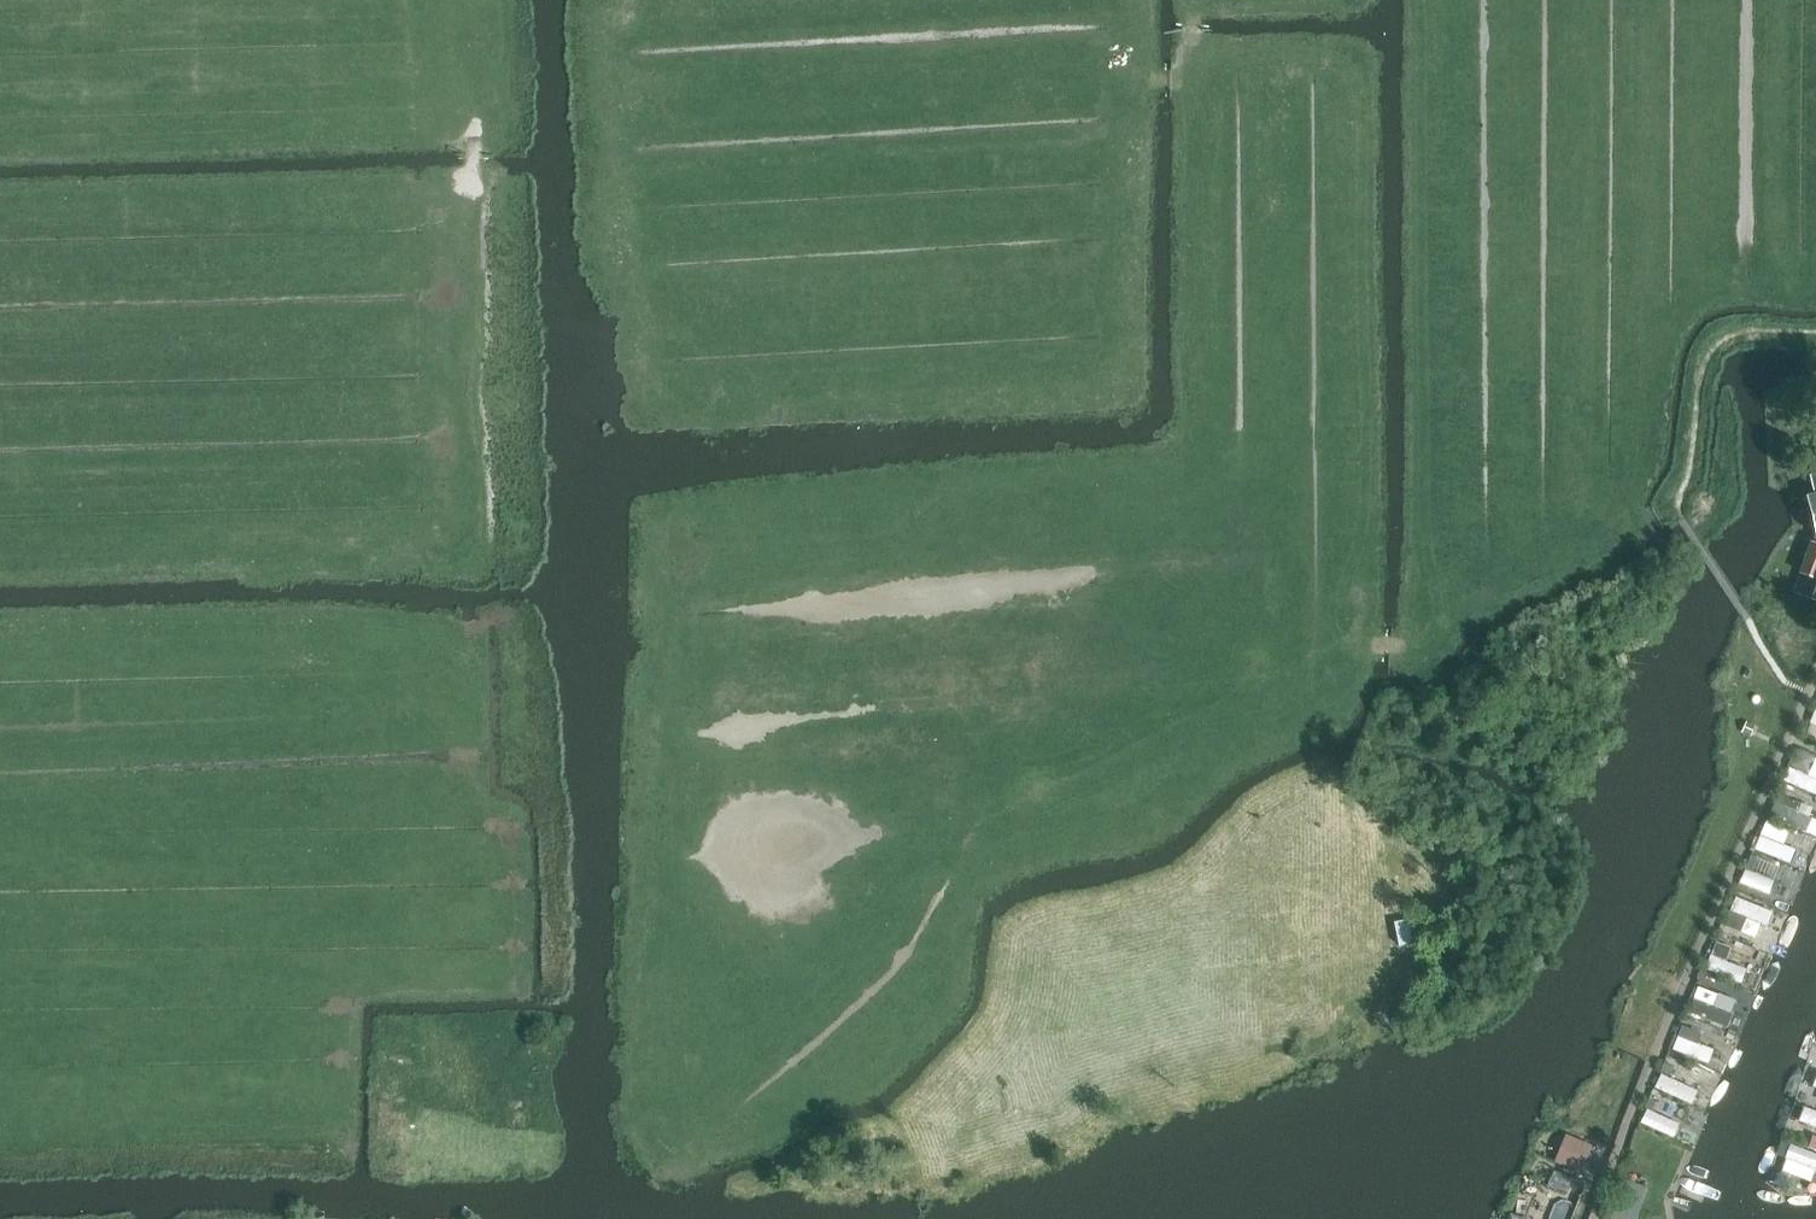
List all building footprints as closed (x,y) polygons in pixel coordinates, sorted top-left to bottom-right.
[(1812,543),(1801,573),(1815,579),(1815,544),(1812,543)] [(1792,767),(1787,782),(1815,791),(1815,756),(1814,756),(1809,773),(1792,767)] [(1810,817),(1813,805),(1777,796),(1771,820),(1815,831),(1815,819),(1810,817)] [(1757,849),(1807,867),(1812,854),(1785,844),(1791,828),(1768,819),(1757,849)] [(1750,855),(1742,886),(1794,899),(1797,887),(1776,882),(1780,863),(1750,855)] [(1712,955),(1707,971),(1758,985),(1762,969),(1712,955)] [(1720,992),(1709,1020),(1729,1027),(1739,999),(1720,992)] [(1710,1062),(1716,1047),(1700,1041),(1704,1031),(1683,1023),(1674,1049),(1710,1062)] [(1693,1102),(1699,1089),(1660,1073),(1655,1086),(1693,1102)] [(1815,1125),(1815,1109),(1797,1103),(1792,1117),(1815,1125)] [(1642,1122),(1674,1136),(1680,1122),(1647,1109),(1642,1122)] [(1811,1134),(1807,1147),(1815,1149),(1815,1135),(1811,1134)] [(1568,1135),(1557,1162),(1581,1172),(1592,1145),(1568,1135)] [(1782,1170),(1815,1181),(1815,1151),(1791,1143),(1782,1170)] [(1646,1188),(1619,1179),(1607,1218),(1611,1218),(1636,1218),(1646,1188)]
